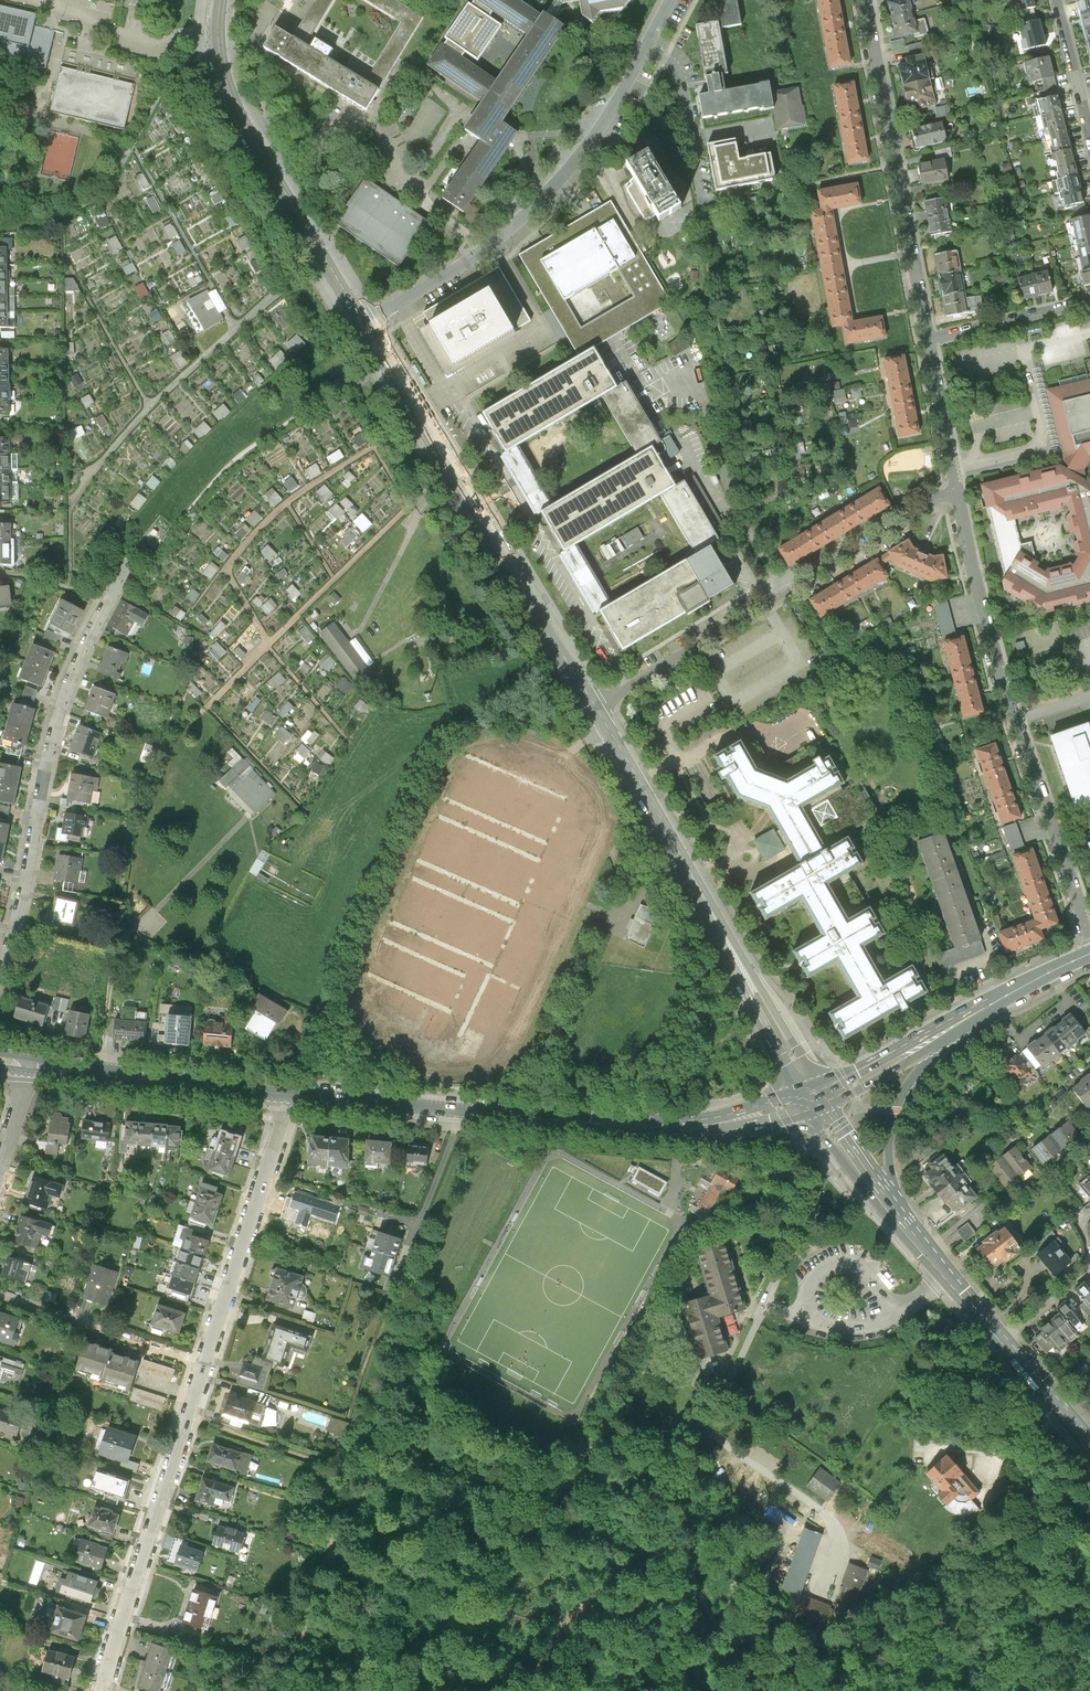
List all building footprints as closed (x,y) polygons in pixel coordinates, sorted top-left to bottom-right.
[(312,8),(295,35),(293,39),(277,29),(264,49),(278,57),(278,56),(281,58),(281,59),(367,111),(370,105),(386,79),(387,77),(399,59),(423,18),(394,0),(366,0),(404,22),(374,71),(367,83),(331,62),(329,60),(334,51),(316,40),(310,49),(308,48),(305,46),(334,0),(316,0),(314,4),(312,8)] [(424,67),(480,105),(463,130),(479,141),(441,196),(465,212),(515,139),(518,135),(503,125),(568,30),(543,13),(541,15),(519,0),(520,0),(473,0),(470,4),(468,3),(444,38),(446,40),(443,45),(441,43),(424,67)] [(571,2),(578,2),(581,19),(594,25),(600,16),(625,11),(631,0),(568,0),(571,2)] [(719,22),(720,28),(742,25),(737,0),(714,0),(719,22)] [(829,68),(850,64),(846,45),(840,7),(839,0),(817,0),(829,68)] [(887,1),(891,19),(913,14),(909,0),(892,0),(887,1)] [(1032,0),(1013,0),(1016,13),(1034,9),(1032,0)] [(1075,1),(1078,15),(1089,12),(1089,0),(1079,0),(1075,1)] [(47,69),(56,32),(35,27),(37,16),(0,7),(0,57),(47,69)] [(1078,15),(1081,29),(1089,27),(1089,12),(1078,15)] [(913,14),(891,19),(896,37),(913,33),(914,38),(927,35),(924,20),(914,22),(913,14)] [(772,91),(770,83),(726,91),(723,75),(728,74),(720,28),(719,22),(696,26),(708,95),(699,96),(703,119),(746,111),(772,107),(776,130),(806,125),(799,86),(772,91)] [(1039,22),(1018,26),(1023,50),(1044,46),(1039,22)] [(1081,29),(1085,43),(1089,41),(1089,27),(1081,29)] [(924,56),(898,62),(903,86),(929,80),(924,56)] [(1048,58),(1024,64),(1030,86),(1041,83),(1053,80),(1048,58)] [(136,83),(62,67),(57,85),(51,113),(125,131),(136,83)] [(944,77),(937,77),(938,90),(945,89),(944,77)] [(929,80),(903,86),(909,110),(935,104),(929,80)] [(1058,99),(1053,80),(1041,83),(1046,102),(1058,99)] [(853,82),(833,86),(848,164),(868,160),(865,140),(857,101),(853,82)] [(1063,112),(1060,99),(1058,99),(1046,102),(1040,103),(1044,116),(1063,112)] [(1066,125),(1063,112),(1044,116),(1047,130),(1066,125)] [(942,123),(913,130),(918,149),(947,141),(942,123)] [(1069,139),(1066,125),(1047,130),(1050,143),(1069,139)] [(1072,152),(1069,139),(1050,143),(1053,156),(1072,152)] [(735,140),(707,145),(716,191),(776,180),(771,154),(746,158),(746,159),(739,161),(735,140)] [(1075,165),(1072,152),(1053,156),(1056,169),(1075,165)] [(677,199),(651,154),(638,161),(628,166),(634,177),(656,215),(660,223),(683,210),(677,199)] [(947,161),(918,165),(921,186),(950,182),(947,161)] [(1078,178),(1075,165),(1056,169),(1059,183),(1078,178)] [(135,177),(143,189),(151,184),(144,172),(135,177)] [(646,219),(656,215),(634,177),(630,181),(632,184),(627,189),(646,219)] [(1081,192),(1078,178),(1059,183),(1062,196),(1081,192)] [(366,180),(336,225),(400,269),(430,224),(366,180)] [(817,191),(821,213),(832,211),(840,210),(863,206),(859,184),(817,191)] [(1084,205),(1081,192),(1062,196),(1065,209),(1076,207),(1084,205)] [(155,212),(162,208),(153,194),(146,199),(155,212)] [(945,199),(925,201),(927,219),(947,217),(945,199)] [(594,348),(627,329),(655,312),(661,308),(671,302),(642,254),(647,251),(642,242),(637,245),(611,201),(603,205),(587,215),(578,220),(544,241),(529,250),(519,256),(551,309),(560,324),(567,337),(580,358),(484,414),(484,413),(483,413),(493,431),(493,430),(497,436),(496,437),(506,454),(503,456),(530,501),(537,515),(541,513),(565,552),(561,555),(587,598),(596,613),(599,611),(608,627),(609,628),(610,628),(614,634),(613,634),(620,646),(623,651),(624,651),(623,650),(686,614),(687,616),(711,602),(709,600),(734,586),(735,586),(725,569),(724,569),(722,565),(721,563),(711,546),(720,541),(714,532),(725,526),(695,475),(676,486),(666,469),(666,470),(662,464),(681,453),(674,442),(671,436),(661,442),(659,439),(648,420),(626,382),(618,387),(608,371),(607,371),(606,369),(604,365),(595,349),(594,348)] [(1087,218),(1084,205),(1076,207),(1079,219),(1087,218)] [(836,230),(832,211),(821,213),(813,214),(832,329),(842,327),(852,326),(848,306),(842,268),(836,230)] [(947,217),(927,219),(930,237),(950,235),(947,217)] [(1087,218),(1079,219),(1069,222),(1072,235),(1089,231),(1089,217),(1087,218)] [(1072,235),(1075,248),(1089,244),(1089,231),(1072,235)] [(108,240),(115,252),(124,247),(117,235),(108,240)] [(185,251),(181,240),(174,242),(178,254),(185,251)] [(1075,248),(1078,261),(1089,258),(1089,244),(1075,248)] [(958,252),(935,255),(938,276),(961,273),(958,252)] [(1078,261),(1081,274),(1089,272),(1089,258),(1078,261)] [(127,273),(137,269),(134,262),(124,266),(127,273)] [(499,267),(423,314),(430,325),(420,331),(448,378),(517,337),(514,331),(531,321),(499,267)] [(674,292),(686,286),(678,271),(666,277),(674,292)] [(1081,274),(1084,287),(1089,286),(1089,272),(1081,274)] [(961,273),(938,276),(941,296),(964,293),(961,273)] [(1049,273),(1034,276),(1038,298),(1054,295),(1049,273)] [(1034,276),(1019,279),(1023,301),(1038,298),(1034,276)] [(65,279),(66,291),(78,290),(77,278),(65,279)] [(189,298),(204,329),(225,319),(221,311),(227,308),(217,288),(209,291),(208,289),(189,298)] [(964,293),(941,296),(944,317),(966,314),(964,299),(964,293)] [(8,311),(8,295),(0,295),(0,311),(8,311)] [(981,297),(964,299),(966,314),(983,312),(981,297)] [(8,327),(8,311),(0,311),(0,327),(8,327)] [(852,326),(842,327),(845,346),(885,339),(882,320),(858,324),(852,326)] [(667,345),(674,357),(691,347),(685,335),(667,345)] [(277,344),(266,353),(278,367),(289,359),(277,344)] [(771,344),(771,359),(784,358),(784,344),(771,344)] [(10,364),(9,348),(0,348),(0,365),(10,364)] [(180,350),(173,354),(180,366),(187,363),(180,350)] [(902,351),(880,355),(896,437),(918,433),(914,412),(906,371),(902,351)] [(10,381),(10,364),(0,365),(0,381),(10,381)] [(71,377),(76,386),(83,382),(78,373),(71,377)] [(1059,382),(1060,388),(1089,381),(1088,374),(1059,382)] [(10,397),(10,381),(0,381),(0,398),(10,397)] [(1089,381),(1060,388),(1054,390),(1056,399),(1054,400),(1051,405),(1056,428),(1063,432),(1065,443),(1068,454),(1060,467),(982,486),(1008,592),(1044,613),(1054,611),(1053,606),(1072,602),(1073,606),(1089,602),(1089,485),(1086,483),(1083,471),(1089,460),(1089,381)] [(863,387),(853,388),(853,397),(863,396),(863,387)] [(845,388),(833,390),(836,403),(847,401),(845,388)] [(239,402),(246,396),(240,389),(233,395),(239,402)] [(87,406),(95,401),(90,393),(82,398),(87,406)] [(11,414),(10,397),(0,398),(0,414),(11,414)] [(841,424),(848,423),(846,411),(839,412),(841,424)] [(104,413),(96,418),(102,428),(111,423),(104,413)] [(851,426),(859,424),(856,415),(849,417),(851,426)] [(74,438),(86,433),(83,425),(71,429),(74,438)] [(12,453),(12,437),(0,437),(0,453),(12,453)] [(323,449),(328,456),(341,448),(336,441),(323,449)] [(332,463),(346,457),(342,449),(328,456),(332,463)] [(12,469),(12,453),(0,453),(0,470),(12,469)] [(311,478),(322,471),(316,463),(306,469),(311,478)] [(12,486),(12,469),(0,470),(0,486),(12,486)] [(350,471),(342,482),(349,487),(357,475),(350,471)] [(291,481),(284,486),(289,493),(296,488),(291,481)] [(326,483),(317,491),(326,501),(335,493),(326,483)] [(12,502),(12,486),(0,486),(0,502),(12,502)] [(276,505),(284,498),(277,490),(269,497),(276,505)] [(874,518),(890,508),(879,491),(782,550),(793,567),(809,557),(841,538),(874,518)] [(131,503),(139,509),(147,499),(140,493),(131,503)] [(350,511),(357,505),(348,495),(341,501),(350,511)] [(339,519),(347,511),(339,502),(330,509),(339,519)] [(254,526),(263,516),(255,509),(247,519),(254,526)] [(357,521),(366,530),(373,523),(365,514),(357,521)] [(161,515),(142,537),(154,547),(173,524),(161,515)] [(12,538),(12,524),(0,524),(0,538),(12,538)] [(243,525),(235,533),(242,539),(249,531),(243,525)] [(13,564),(12,538),(0,538),(0,565),(13,564)] [(892,558),(897,566),(912,573),(912,572),(917,574),(917,575),(930,580),(947,577),(942,555),(934,557),(923,552),(912,548),(908,541),(889,552),(889,553),(892,558)] [(271,543),(262,549),(271,562),(280,556),(271,543)] [(877,560),(881,565),(892,558),(889,553),(877,559),(877,560)] [(877,560),(877,559),(861,569),(844,580),(854,597),(888,576),(881,565),(877,560)] [(204,572),(212,578),(220,567),(213,561),(204,572)] [(244,583),(254,571),(247,565),(237,578),(244,583)] [(280,578),(289,573),(285,567),(277,573),(280,578)] [(854,597),(844,580),(827,590),(810,600),(821,617),(854,597)] [(13,607),(12,586),(2,587),(2,582),(0,583),(0,608),(13,607)] [(287,590),(295,598),(301,592),(293,583),(287,590)] [(150,623),(156,611),(129,596),(115,621),(134,631),(141,618),(150,623)] [(261,606),(269,614),(279,604),(271,597),(261,606)] [(72,599),(58,624),(82,637),(95,612),(72,599)] [(932,606),(942,641),(957,637),(948,602),(932,606)] [(177,605),(172,612),(182,619),(187,612),(177,605)] [(221,619),(214,631),(221,634),(227,623),(221,619)] [(334,624),(321,634),(359,683),(371,674),(334,624)] [(310,640),(315,635),(305,626),(300,631),(310,640)] [(957,637),(942,641),(963,720),(986,714),(980,694),(970,655),(965,635),(957,637)] [(233,651),(244,658),(253,644),(241,637),(233,651)] [(218,640),(209,649),(219,659),(227,650),(218,640)] [(1024,642),(1016,644),(1019,655),(1027,653),(1024,642)] [(39,643),(32,660),(57,670),(64,653),(39,643)] [(134,652),(116,644),(105,670),(124,677),(126,672),(122,670),(126,659),(130,660),(134,652)] [(327,653),(319,662),(327,670),(336,661),(327,653)] [(32,660),(25,677),(50,687),(57,670),(32,660)] [(281,671),(270,678),(276,687),(287,680),(281,671)] [(342,677),(337,685),(349,693),(354,685),(342,677)] [(22,699),(34,703),(39,689),(27,684),(22,699)] [(122,691),(102,684),(92,709),(112,716),(122,691)] [(366,713),(371,706),(361,699),(355,706),(366,713)] [(285,716),(294,705),(288,700),(279,712),(285,716)] [(19,702),(14,721),(40,728),(45,709),(19,702)] [(260,716),(273,725),(278,717),(266,708),(260,716)] [(14,721),(9,741),(35,747),(40,728),(14,721)] [(87,723),(78,748),(98,755),(107,730),(87,723)] [(275,733),(285,742),(293,733),(283,725),(275,733)] [(1083,829),(1089,827),(1089,732),(1088,725),(1052,737),(1083,829)] [(302,738),(312,745),(320,735),(309,727),(302,738)] [(757,741),(745,747),(757,769),(786,780),(828,756),(844,782),(851,778),(828,738),(779,766),(769,762),(757,741)] [(844,1041),(928,993),(920,979),(912,965),(901,971),(884,981),(864,946),(881,937),(885,934),(869,907),(868,907),(848,919),(829,885),(848,874),(864,864),(848,837),(844,840),(827,850),(825,846),(805,811),(803,807),(840,786),(844,783),(844,782),(828,756),(786,780),(757,769),(745,747),(740,740),(713,756),(738,798),(768,810),(779,831),(783,837),(788,845),(790,848),(800,865),(780,877),(750,894),(766,921),(801,900),(821,934),(792,951),(799,964),(808,979),(837,962),(857,996),(828,1013),(844,1041)] [(306,758),(312,750),(303,742),(296,750),(306,758)] [(995,744),(976,750),(989,787),(1008,781),(1001,762),(995,744)] [(326,751),(321,757),(329,764),(334,758),(326,751)] [(248,756),(220,781),(226,788),(229,785),(255,814),(277,794),(254,769),(257,766),(248,756)] [(4,760),(0,779),(26,785),(30,766),(4,760)] [(322,776),(328,769),(317,761),(312,769),(322,776)] [(79,771),(74,798),(88,800),(96,802),(99,787),(104,788),(106,776),(79,771)] [(0,781),(0,799),(22,804),(26,785),(0,779),(0,781)] [(842,837),(880,815),(860,779),(842,790),(805,811),(825,846),(842,837)] [(1008,781),(989,787),(1002,824),(1021,817),(1014,799),(1008,781)] [(840,786),(803,807),(805,811),(842,790),(840,786)] [(67,797),(66,803),(86,807),(88,800),(74,798),(67,797)] [(65,809),(72,810),(85,813),(86,807),(66,803),(65,809)] [(9,804),(0,804),(0,817),(8,818),(9,804)] [(85,813),(72,810),(67,833),(86,836),(88,823),(92,823),(94,815),(85,813)] [(15,844),(20,826),(0,821),(0,840),(15,844)] [(1016,823),(1003,827),(1012,852),(1025,848),(1016,823)] [(773,829),(753,840),(765,861),(785,849),(784,847),(788,845),(779,831),(776,833),(773,829)] [(943,834),(918,843),(930,878),(955,869),(949,852),(943,834)] [(842,837),(825,846),(827,850),(844,840),(842,837)] [(11,862),(15,844),(0,840),(0,859),(11,862)] [(1032,849),(1013,856),(1026,893),(1045,887),(1038,868),(1032,849)] [(89,856),(65,851),(59,877),(84,882),(89,856)] [(265,860),(259,857),(255,865),(252,871),(258,874),(265,860)] [(955,869),(930,878),(943,913),(968,904),(964,895),(955,869)] [(848,874),(829,885),(848,919),(868,907),(864,902),(866,901),(854,879),(852,880),(848,874)] [(1045,887),(1026,893),(1035,920),(1036,920),(1039,930),(1058,923),(1051,905),(1045,887)] [(85,901),(62,896),(57,920),(79,925),(85,901)] [(968,904),(943,913),(955,948),(980,940),(971,913),(968,904)] [(659,913),(641,905),(627,939),(644,947),(659,913)] [(1035,920),(999,933),(1005,952),(1024,946),(1043,939),(1039,930),(1036,920),(1035,920)] [(881,937),(864,946),(884,981),(901,971),(881,937)] [(985,954),(980,940),(955,948),(934,956),(942,969),(985,954)] [(262,1012),(252,1030),(272,1041),(283,1022),(286,1024),(295,1008),(272,996),(265,993),(256,1008),(262,1012)] [(62,994),(59,1007),(72,1010),(75,997),(62,994)] [(56,1002),(28,995),(21,1017),(49,1025),(56,1002)] [(96,1011),(77,1008),(73,1032),(92,1035),(96,1011)] [(197,1016),(173,1014),(171,1043),(195,1045),(197,1016)] [(229,1023),(213,1022),(211,1043),(237,1046),(240,1017),(230,1016),(229,1023)] [(1070,1017),(1061,1023),(1078,1045),(1086,1038),(1070,1017)] [(120,1036),(119,1038),(151,1041),(153,1022),(121,1019),(120,1036)] [(1061,1023),(1052,1030),(1069,1051),(1078,1045),(1061,1023)] [(1052,1030),(1044,1037),(1061,1058),(1069,1051),(1052,1030)] [(1044,1037),(1035,1043),(1052,1065),(1061,1058),(1044,1037)] [(1035,1043),(1027,1050),(1043,1071),(1052,1065),(1035,1043)] [(1035,1076),(1019,1054),(999,1068),(1016,1090),(1035,1076)] [(1081,1085),(1089,1097),(1089,1079),(1089,1078),(1081,1085)] [(1072,1092),(1089,1114),(1089,1113),(1089,1097),(1081,1085),(1072,1092)] [(70,1116),(64,1115),(64,1114),(64,1113),(63,1111),(61,1110),(59,1110),(57,1111),(56,1113),(56,1114),(55,1118),(53,1117),(50,1142),(61,1144),(69,1145),(71,1124),(69,1123),(70,1116)] [(86,1120),(83,1137),(108,1141),(111,1124),(86,1120)] [(139,1144),(140,1144),(143,1121),(129,1120),(129,1123),(127,1142),(139,1144)] [(140,1144),(154,1145),(156,1123),(143,1121),(140,1144)] [(137,1154),(139,1144),(127,1142),(129,1123),(125,1122),(122,1152),(137,1154)] [(154,1145),(167,1147),(170,1124),(156,1123),(154,1145)] [(1068,1123),(1049,1137),(1064,1157),(1083,1143),(1068,1123)] [(183,1125),(170,1124),(167,1147),(181,1148),(183,1125)] [(222,1130),(215,1150),(237,1157),(243,1137),(222,1130)] [(309,1163),(327,1165),(330,1136),(312,1134),(309,1163)] [(348,1138),(330,1136),(327,1165),(347,1167),(349,1146),(347,1146),(348,1138)] [(1049,1137),(1030,1151),(1045,1171),(1064,1157),(1049,1137)] [(391,1140),(367,1138),(364,1167),(376,1168),(377,1162),(389,1162),(391,1140)] [(37,1140),(34,1150),(58,1154),(61,1144),(50,1142),(37,1140)] [(408,1146),(407,1162),(427,1164),(428,1148),(408,1146)] [(230,1176),(237,1157),(215,1150),(209,1170),(230,1176)] [(440,1153),(435,1150),(431,1161),(436,1163),(440,1153)] [(1016,1150),(1003,1160),(1019,1181),(1032,1171),(1016,1150)] [(960,1182),(944,1160),(920,1178),(936,1200),(960,1182)] [(1003,1160),(990,1170),(1007,1191),(1019,1181),(1003,1160)] [(713,1185),(730,1195),(741,1176),(722,1166),(711,1184),(713,1185)] [(668,1183),(639,1167),(631,1180),(661,1196),(668,1183)] [(36,1175),(27,1201),(47,1208),(52,1193),(60,1196),(64,1185),(36,1175)] [(709,1191),(713,1185),(711,1184),(702,1178),(698,1184),(709,1191)] [(205,1180),(202,1186),(219,1191),(221,1185),(205,1180)] [(1079,1189),(1089,1203),(1089,1181),(1079,1189)] [(977,1204),(960,1182),(936,1200),(953,1222),(977,1204)] [(717,1218),(730,1195),(713,1185),(709,1191),(699,1208),(703,1211),(717,1218)] [(202,1186),(198,1200),(220,1207),(225,1193),(219,1191),(202,1186)] [(339,1207),(295,1193),(291,1207),(300,1210),(296,1222),(306,1225),(310,1214),(334,1222),(339,1207)] [(198,1200),(191,1221),(206,1226),(208,1221),(215,1223),(220,1207),(198,1200)] [(700,1216),(703,1211),(699,1208),(693,1205),(690,1210),(700,1216)] [(708,1234),(717,1218),(703,1211),(700,1216),(695,1226),(708,1234)] [(23,1215),(15,1241),(37,1248),(42,1233),(49,1236),(53,1224),(23,1215)] [(965,1240),(978,1232),(970,1221),(957,1229),(965,1240)] [(193,1231),(179,1227),(173,1245),(183,1248),(205,1256),(210,1241),(191,1235),(193,1231)] [(1001,1229),(975,1250),(995,1274),(1021,1253),(1001,1229)] [(400,1239),(377,1232),(369,1259),(363,1257),(360,1266),(388,1276),(400,1239)] [(739,1292),(724,1244),(697,1252),(701,1266),(702,1265),(708,1285),(707,1285),(712,1300),(705,1302),(704,1299),(684,1305),(688,1318),(687,1318),(691,1332),(692,1331),(696,1344),(695,1344),(699,1358),(709,1355),(727,1349),(717,1317),(745,1308),(740,1292),(739,1292)] [(1071,1266),(1054,1246),(1037,1260),(1054,1281),(1071,1266)] [(183,1248),(178,1262),(200,1270),(205,1256),(183,1248)] [(776,1259),(761,1251),(757,1260),(759,1261),(757,1263),(758,1267),(766,1270),(769,1269),(770,1266),(772,1267),(776,1259)] [(10,1256),(3,1276),(22,1282),(26,1269),(28,1270),(30,1263),(10,1256)] [(195,1283),(200,1270),(178,1262),(174,1276),(195,1283)] [(96,1265),(85,1297),(107,1304),(118,1273),(96,1265)] [(303,1275),(277,1267),(266,1299),(293,1307),(295,1300),(298,1300),(301,1299),(304,1298),(306,1295),(307,1292),(306,1289),(305,1287),(303,1284),(301,1283),(303,1275)] [(166,1291),(166,1293),(167,1294),(168,1294),(170,1295),(171,1294),(172,1294),(173,1292),(173,1291),(173,1290),(173,1289),(191,1295),(195,1283),(174,1276),(170,1287),(169,1287),(168,1287),(166,1289),(166,1291)] [(1083,1287),(1073,1295),(1089,1314),(1089,1294),(1083,1287)] [(186,1313),(161,1304),(154,1324),(180,1332),(186,1313)] [(1085,1327),(1066,1305),(1056,1314),(1060,1319),(1076,1336),(1085,1327)] [(316,1313),(304,1310),(301,1320),(313,1324),(316,1313)] [(15,1345),(17,1339),(14,1338),(21,1318),(0,1311),(0,1340),(15,1345)] [(1060,1319),(1049,1329),(1067,1348),(1078,1338),(1076,1336),(1060,1319)] [(311,1334),(273,1321),(261,1357),(272,1361),(282,1364),(289,1344),(305,1349),(311,1334)] [(1049,1329),(1038,1339),(1056,1358),(1067,1348),(1049,1329)] [(87,1340),(78,1367),(105,1376),(113,1351),(114,1349),(87,1340)] [(141,1361),(113,1351),(105,1376),(104,1379),(132,1388),(141,1361)] [(262,1390),(272,1361),(261,1357),(254,1355),(251,1364),(262,1367),(257,1381),(255,1388),(262,1390)] [(709,1355),(699,1358),(705,1376),(715,1373),(709,1355)] [(19,1383),(25,1362),(4,1356),(3,1359),(0,1357),(0,1377),(19,1383)] [(144,1360),(140,1372),(171,1382),(175,1370),(144,1360)] [(257,1381),(262,1367),(251,1364),(243,1361),(239,1375),(257,1381)] [(649,1370),(658,1374),(662,1365),(653,1361),(649,1370)] [(1074,1374),(1089,1392),(1089,1369),(1085,1364),(1074,1374)] [(721,1376),(715,1373),(705,1376),(707,1385),(713,1388),(716,1387),(721,1376)] [(255,1388),(257,1381),(239,1375),(236,1382),(255,1388)] [(166,1398),(135,1388),(131,1400),(162,1410),(166,1398)] [(248,1388),(245,1397),(255,1400),(254,1402),(265,1405),(267,1406),(271,1395),(248,1388)] [(245,1397),(228,1391),(220,1413),(248,1421),(254,1402),(255,1400),(245,1397)] [(265,1405),(254,1402),(248,1421),(259,1425),(265,1405)] [(0,1415),(0,1428),(19,1435),(22,1426),(32,1430),(37,1416),(26,1412),(24,1417),(2,1409),(0,1415)] [(140,1436),(111,1426),(102,1451),(131,1461),(140,1436)] [(241,1451),(211,1441),(206,1458),(235,1468),(241,1451)] [(251,1454),(241,1451),(235,1468),(245,1471),(251,1454)] [(947,1455),(927,1473),(942,1490),(938,1494),(946,1504),(958,1494),(962,1490),(971,1500),(980,1492),(947,1455)] [(133,1480),(103,1470),(97,1489),(106,1492),(120,1496),(127,1499),(133,1480)] [(837,1482),(821,1470),(809,1487),(825,1499),(837,1482)] [(232,1486),(201,1476),(194,1499),(208,1504),(211,1494),(228,1500),(232,1486)] [(979,1509),(971,1500),(962,1490),(958,1494),(946,1504),(943,1506),(948,1511),(955,1515),(961,1516),(968,1515),(974,1513),(979,1509)] [(106,1492),(103,1500),(117,1505),(120,1496),(106,1492)] [(121,1514),(98,1506),(91,1526),(114,1534),(121,1514)] [(243,1532),(218,1524),(212,1543),(238,1551),(243,1532)] [(174,1566),(175,1563),(181,1545),(183,1540),(175,1537),(166,1563),(174,1566)] [(100,1545),(84,1540),(77,1561),(101,1569),(107,1549),(99,1546),(100,1545)] [(204,1553),(181,1545),(175,1563),(197,1571),(204,1553)] [(805,1551),(803,1557),(811,1560),(813,1554),(805,1551)] [(882,1560),(872,1556),(868,1566),(879,1570),(882,1560)] [(799,1596),(793,1610),(824,1622),(831,1604),(801,1594),(813,1561),(811,1560),(803,1557),(796,1575),(795,1575),(788,1592),(799,1596)] [(869,1569),(850,1562),(843,1580),(846,1581),(839,1601),(855,1607),(869,1569)] [(98,1581),(71,1572),(68,1580),(66,1579),(62,1592),(91,1602),(98,1581)] [(192,1588),(187,1604),(212,1612),(217,1596),(192,1588)] [(207,1628),(212,1612),(187,1604),(182,1620),(207,1628)] [(89,1615),(62,1605),(53,1630),(81,1639),(89,1615)] [(150,1642),(136,1685),(156,1690),(162,1690),(175,1650),(150,1642)] [(77,1657),(51,1650),(45,1670),(71,1677),(77,1657)]
